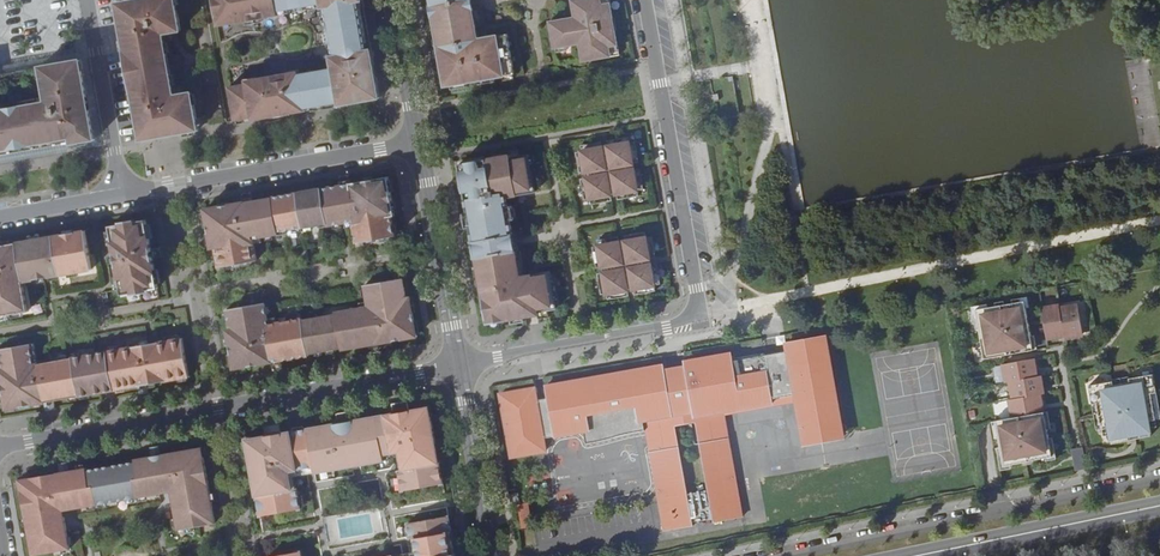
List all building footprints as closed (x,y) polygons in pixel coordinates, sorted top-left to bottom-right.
[(196,119),(192,92),(175,95),(163,34),(181,30),(175,0),(135,0),(128,1),(150,127),(196,119)] [(217,18),(221,17),(221,22),(229,20),(230,25),(280,16),(279,11),(323,3),(324,8),(326,7),(334,56),(332,56),(334,68),(290,76),(290,73),(256,79),(257,82),(229,87),(235,121),(253,118),(253,120),(279,116),(280,116),(279,113),(288,111),(289,114),(306,111),(305,109),(340,102),(340,105),(352,103),(380,98),(370,42),(367,43),(361,8),(364,8),(363,0),(214,0),(217,18)] [(431,8),(433,16),(437,39),(439,50),(441,50),(442,57),(440,57),(445,87),(452,86),(467,83),(479,81),(494,78),(504,76),(513,75),(515,74),(508,34),(478,39),(473,9),(471,1),(471,0),(430,0),(431,8)] [(549,22),(554,49),(555,49),(566,47),(579,45),(582,62),(620,56),(615,28),(611,29),(610,22),(613,21),(610,0),(573,0),(571,0),(574,18),(549,22)] [(150,127),(128,1),(117,3),(141,141),(199,130),(196,119),(150,127)] [(439,50),(434,51),(435,58),(440,57),(442,57),(441,50),(439,50)] [(72,143),(72,144),(95,139),(86,87),(81,60),(41,67),(41,68),(0,75),(0,156),(72,143)] [(618,199),(638,195),(637,190),(643,188),(639,168),(633,169),(632,163),(638,162),(635,141),(628,142),(628,137),(607,140),(608,147),(602,148),(601,141),(580,145),(581,151),(576,152),(579,173),(586,172),(587,177),(580,179),(584,199),(590,198),(591,204),(612,200),(610,194),(616,193),(618,199)] [(95,139),(72,144),(72,143),(0,156),(0,164),(67,152),(96,147),(95,139)] [(518,149),(509,150),(510,155),(510,158),(519,156),(518,149)] [(505,197),(535,192),(529,154),(510,158),(510,155),(459,164),(473,241),(470,242),(473,258),(476,258),(488,324),(538,316),(538,313),(547,311),(556,310),(550,272),(520,278),(515,251),(518,250),(515,234),(512,234),(505,197)] [(350,181),(349,172),(340,173),(342,182),(350,181)] [(219,263),(257,256),(255,242),(254,237),(259,236),(348,222),(354,221),(355,227),(358,240),(396,233),(392,213),(396,213),(389,174),(350,181),(342,182),(252,198),(243,199),(205,206),(212,244),(215,244),(219,263)] [(241,191),(243,199),(252,198),(250,189),(241,191)] [(124,291),(160,285),(154,256),(147,217),(112,223),(124,291)] [(87,228),(1,243),(0,243),(0,313),(24,309),(19,276),(93,263),(87,228)] [(635,296),(655,292),(654,286),(660,285),(657,264),(650,265),(649,260),(656,258),(652,238),(646,239),(645,233),(624,237),(625,243),(620,244),(618,238),(598,241),(599,247),(593,249),(597,269),(603,268),(604,274),(598,275),(601,296),(607,295),(608,300),(629,297),(628,290),(634,289),(635,296)] [(163,254),(162,245),(153,247),(154,256),(163,254)] [(404,276),(366,284),(368,297),(369,303),(364,304),(270,321),(268,315),(266,301),(228,308),(231,328),(228,328),(235,367),(273,360),(282,358),(371,342),(380,341),(418,334),(411,295),(408,296),(404,276)] [(1025,301),(976,310),(985,359),(1034,350),(1025,301)] [(1042,310),(1047,340),(1058,338),(1058,335),(1064,334),(1065,340),(1077,338),(1076,335),(1083,334),(1078,303),(1068,305),(1068,308),(1061,309),(1060,304),(1050,305),(1051,308),(1042,310)] [(549,318),(547,311),(538,313),(539,320),(549,318)] [(191,374),(182,335),(34,361),(30,341),(0,347),(0,377),(5,407),(44,400),(53,399),(141,383),(149,381),(191,374)] [(787,352),(765,355),(773,399),(795,395),(801,428),(818,425),(821,439),(843,435),(826,337),(786,344),(787,352)] [(373,351),(382,350),(380,341),(371,342),(373,351)] [(734,356),(686,365),(691,394),(694,411),(695,416),(773,403),(773,399),(765,355),(765,354),(734,359),(734,356)] [(686,365),(734,356),(733,356),(720,356),(716,356),(714,357),(712,357),(709,358),(708,358),(702,359),(701,359),(698,360),(697,360),(689,363),(686,365)] [(284,367),(282,358),(273,360),(275,369),(284,367)] [(1033,359),(1003,365),(1004,374),(1002,374),(1004,384),(1010,383),(1012,391),(1009,391),(1011,400),(1010,400),(1011,409),(1009,410),(1011,419),(995,422),(1004,468),(1053,458),(1044,412),(1041,413),(1040,406),(1043,405),(1040,395),(1041,395),(1040,388),(1042,387),(1040,376),(1037,376),(1034,377),(1033,371),(1035,370),(1033,359)] [(548,399),(537,401),(541,425),(552,423),(555,436),(584,431),(586,444),(616,438),(645,430),(643,421),(694,411),(691,394),(670,398),(664,365),(545,387),(548,399)] [(1111,383),(1087,388),(1091,406),(1097,405),(1102,431),(1109,430),(1112,444),(1128,441),(1127,437),(1135,436),(1136,439),(1151,436),(1150,428),(1148,421),(1155,420),(1150,394),(1155,392),(1152,374),(1128,379),(1128,383),(1112,386),(1111,383)] [(1127,378),(1111,381),(1111,383),(1112,386),(1128,383),(1127,378)] [(149,381),(141,383),(142,392),(151,390),(149,381)] [(541,425),(534,389),(500,395),(511,457),(546,452),(541,425)] [(1150,394),(1155,420),(1159,419),(1159,414),(1155,392),(1150,394)] [(53,399),(44,400),(45,409),(54,407),(53,399)] [(412,408),(410,399),(395,402),(397,411),(412,408)] [(249,437),(263,514),(304,506),(300,485),(296,486),(292,468),(317,464),(318,470),(348,465),(347,463),(360,461),(360,463),(385,458),(384,452),(401,449),(404,466),(400,467),(404,488),(445,481),(432,404),(412,408),(397,411),(249,437)] [(1097,405),(1091,406),(1096,432),(1102,431),(1097,405)] [(351,419),(349,410),(340,412),(342,420),(351,419)] [(1155,420),(1148,421),(1150,428),(1157,427),(1155,420)] [(282,422),(268,425),(269,434),(284,431),(282,422)] [(818,425),(801,428),(804,446),(844,440),(843,435),(821,439),(818,425)] [(1109,430),(1102,431),(1104,438),(1110,437),(1109,430)] [(679,446),(651,451),(665,531),(693,526),(692,522),(713,518),(714,522),(742,517),(727,438),(700,442),(708,490),(687,494),(679,446)] [(162,452),(160,443),(151,445),(153,454),(162,452)] [(60,470),(18,478),(32,554),(70,547),(63,509),(172,489),(179,527),(217,521),(203,445),(162,452),(153,454),(69,469),(60,470)] [(1075,471),(1087,469),(1082,448),(1071,450),(1075,471)] [(67,460),(58,462),(60,470),(69,469),(67,460)] [(527,506),(520,508),(523,521),(529,520),(527,506)] [(451,514),(410,521),(413,537),(417,536),(421,555),(415,555),(459,555),(451,514)]
